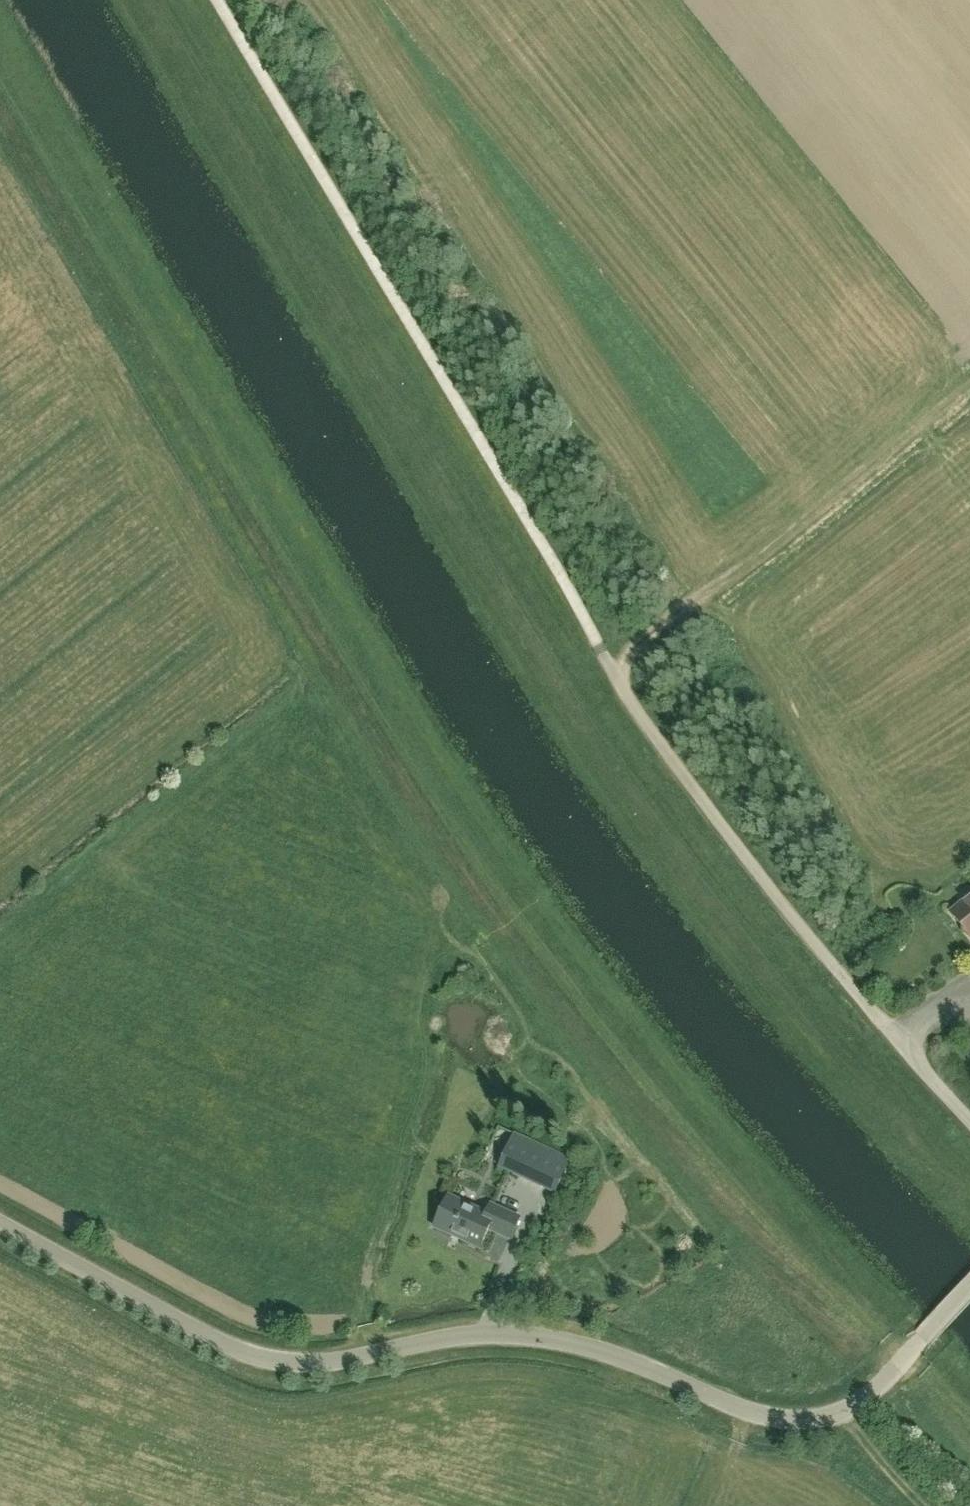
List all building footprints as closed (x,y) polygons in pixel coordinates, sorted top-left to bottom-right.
[(950,913),(969,937),(969,897),(950,913)] [(556,1194),(572,1158),(516,1133),(500,1169),(556,1194)] [(511,1238),(520,1218),(491,1204),(487,1213),(449,1196),(435,1227),(481,1248),(489,1229),(511,1238)]
